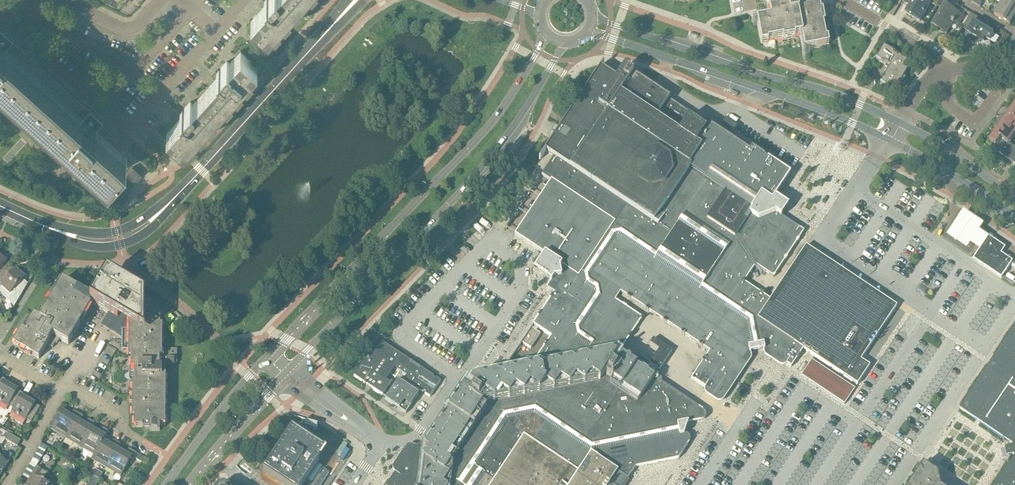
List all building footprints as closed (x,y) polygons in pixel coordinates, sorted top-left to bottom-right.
[(265,0),(267,2),(251,19),(268,35),(273,29),(277,32),(307,0),(265,0)] [(799,37),(802,36),(804,50),(826,46),(825,40),(826,40),(823,25),(818,0),(767,0),(771,19),(757,21),(761,43),(767,42),(767,43),(799,37)] [(904,3),(910,6),(906,13),(920,22),(931,3),(926,0),(906,0),(904,3)] [(963,15),(953,9),(955,5),(949,0),(948,0),(941,0),(937,6),(943,9),(933,26),(946,34),(953,23),(954,24),(955,23),(958,24),(963,15)] [(1000,5),(1014,14),(1014,0),(1003,0),(1000,5)] [(1010,25),(1014,17),(1014,14),(1000,5),(994,15),(1010,25)] [(969,28),(960,44),(967,48),(971,43),(974,45),(984,42),(986,39),(990,41),(995,44),(1000,38),(994,34),(979,25),(982,20),(971,14),(964,25),(969,28)] [(20,110),(22,112),(67,153),(69,155),(98,181),(106,172),(109,175),(108,177),(109,177),(125,159),(127,157),(127,156),(96,129),(104,120),(97,114),(90,108),(89,109),(13,40),(14,39),(7,33),(0,27),(0,28),(0,92),(20,110)] [(883,46),(876,59),(889,67),(880,83),(895,92),(912,64),(894,53),(895,53),(883,46)] [(217,72),(219,74),(206,89),(227,108),(256,75),(252,71),(258,66),(240,50),(229,63),(227,61),(217,72)] [(387,484),(623,484),(627,479),(635,467),(679,459),(687,445),(689,442),(690,441),(690,440),(690,439),(690,438),(690,437),(689,436),(688,435),(687,435),(686,434),(685,434),(684,434),(679,435),(678,430),(677,426),(688,424),(688,423),(702,421),(703,420),(704,420),(705,419),(705,418),(706,417),(706,416),(706,415),(706,414),(705,413),(705,412),(704,412),(704,411),(699,408),(660,381),(659,382),(654,378),(651,376),(655,371),(648,367),(650,364),(660,370),(663,365),(672,351),(653,338),(650,343),(659,349),(650,363),(641,357),(624,353),(623,353),(620,359),(616,357),(629,338),(629,339),(630,337),(630,336),(631,337),(632,335),(631,335),(641,320),(642,321),(642,319),(643,318),(615,300),(618,295),(616,294),(618,290),(628,297),(627,297),(629,298),(630,298),(629,299),(631,299),(646,309),(645,309),(646,310),(647,310),(647,311),(648,311),(649,311),(664,321),(663,321),(664,322),(665,322),(665,323),(666,323),(667,323),(681,333),(682,334),(683,334),(683,335),(684,335),(685,335),(699,345),(700,346),(701,346),(701,347),(702,347),(703,347),(710,351),(705,358),(704,358),(704,359),(703,360),(702,361),(703,362),(691,379),(692,379),(692,380),(693,380),(694,380),(705,388),(719,397),(748,354),(750,354),(750,352),(756,350),(763,349),(763,351),(765,350),(777,358),(787,364),(791,367),(796,360),(796,359),(797,360),(798,358),(797,358),(798,357),(798,358),(799,356),(803,349),(857,385),(870,366),(861,360),(885,324),(894,311),(897,307),(897,306),(892,303),(816,252),(806,246),(770,300),(763,295),(764,295),(762,294),(761,294),(762,293),(760,292),(760,293),(745,283),(746,283),(745,282),(745,281),(755,267),(756,266),(756,267),(757,266),(774,277),(775,276),(775,275),(785,261),(786,260),(786,259),(787,258),(787,257),(795,245),(797,243),(798,242),(798,241),(799,240),(799,239),(804,232),(781,217),(782,216),(779,214),(781,212),(777,202),(774,200),(776,198),(775,197),(790,174),(751,149),(749,152),(745,149),(741,146),(732,140),(714,128),(713,128),(705,122),(702,127),(694,121),(696,118),(687,112),(669,100),(669,99),(630,72),(630,70),(630,68),(629,67),(627,66),(625,66),(623,68),(617,78),(601,68),(604,65),(604,64),(603,64),(566,119),(562,125),(560,127),(552,140),(539,159),(539,160),(540,160),(546,152),(554,157),(548,165),(542,175),(551,181),(539,198),(539,199),(527,216),(527,217),(515,234),(515,235),(544,254),(543,256),(545,256),(541,262),(545,265),(549,267),(548,268),(550,278),(551,279),(550,281),(551,282),(547,288),(554,293),(553,294),(552,296),(552,295),(551,297),(551,298),(550,297),(549,299),(550,299),(540,314),(540,313),(539,315),(538,315),(537,317),(538,317),(533,325),(551,337),(550,338),(546,344),(546,343),(545,344),(545,345),(544,345),(543,347),(544,347),(529,369),(526,374),(523,373),(512,375),(511,377),(508,376),(498,378),(497,378),(496,380),(493,379),(483,381),(482,381),(481,383),(478,382),(472,383),(464,395),(461,393),(456,401),(455,400),(455,402),(455,403),(454,402),(453,404),(454,404),(444,419),(443,418),(443,420),(442,421),(442,420),(441,422),(442,422),(434,434),(432,437),(431,436),(431,438),(425,447),(425,448),(410,450),(398,469),(396,471),(395,473),(390,480),(387,484)] [(227,108),(206,89),(192,103),(190,101),(180,113),(182,114),(167,132),(184,147),(189,142),(193,145),(227,108)] [(1010,110),(1005,118),(1001,115),(998,119),(1014,131),(1014,114),(1010,110)] [(733,131),(737,126),(725,118),(721,124),(733,131)] [(989,140),(996,145),(993,148),(1005,157),(1012,161),(1014,164),(1014,147),(1010,144),(1014,136),(1014,131),(998,119),(996,122),(1000,125),(990,139),(989,140)] [(142,174),(133,166),(126,174),(136,182),(142,174)] [(779,214),(781,216),(789,203),(777,195),(775,197),(776,198),(774,200),(777,202),(781,212),(779,214)] [(970,242),(981,249),(989,237),(979,229),(984,223),(963,209),(946,234),(967,248),(970,242)] [(1013,261),(1002,254),(1000,253),(1003,248),(992,241),(986,250),(982,248),(980,251),(977,255),(975,258),(975,259),(1002,277),(1003,276),(1004,274),(1006,271),(1013,261)] [(11,266),(7,262),(0,255),(0,279),(11,266)] [(23,280),(25,278),(16,270),(11,266),(0,279),(0,283),(2,285),(1,286),(9,294),(6,297),(6,300),(14,307),(28,284),(27,284),(23,280)] [(93,298),(90,303),(91,303),(110,314),(105,323),(117,330),(122,330),(122,350),(129,350),(129,358),(131,358),(131,368),(135,368),(135,385),(132,385),(132,403),(132,427),(142,427),(149,427),(149,431),(160,431),(160,425),(165,425),(166,412),(166,374),(162,374),(162,368),(174,368),(174,363),(177,363),(177,350),(167,349),(167,354),(162,353),(162,326),(160,326),(160,317),(163,317),(163,307),(120,282),(107,274),(100,286),(93,298)] [(93,298),(63,280),(41,318),(34,314),(26,328),(27,328),(26,331),(22,329),(13,344),(39,359),(47,345),(53,348),(58,339),(68,345),(91,306),(90,305),(91,303),(90,303),(93,298)] [(0,312),(0,317),(4,320),(9,315),(3,309),(0,312)] [(960,408),(976,419),(981,422),(1013,444),(1012,446),(1007,447),(1009,455),(1014,454),(1014,455),(1014,326),(996,355),(990,364),(989,365),(960,408)] [(531,328),(521,342),(522,343),(531,349),(540,334),(532,328),(531,328)] [(366,358),(354,376),(383,395),(399,371),(405,375),(402,379),(430,397),(441,381),(382,342),(370,359),(369,359),(370,359),(368,358),(368,359),(367,358),(366,358)] [(808,367),(803,376),(807,378),(812,370),(808,367)] [(17,403),(23,393),(15,389),(17,386),(5,380),(0,389),(0,402),(8,407),(9,406),(13,408),(14,409),(17,403)] [(398,381),(394,386),(385,400),(406,414),(419,394),(398,381)] [(23,393),(17,403),(14,409),(13,408),(11,412),(26,421),(27,419),(32,422),(40,407),(32,403),(34,400),(23,393)] [(77,420),(80,415),(74,411),(71,416),(62,411),(51,431),(65,439),(77,420)] [(91,429),(91,428),(94,423),(88,420),(85,425),(77,420),(65,439),(80,447),(91,428),(91,429)] [(103,441),(109,431),(103,428),(100,433),(91,428),(91,429),(91,428),(80,447),(94,455),(94,456),(103,441)] [(283,484),(321,484),(329,473),(323,469),(322,470),(316,466),(325,453),(292,431),(264,473),(283,484)] [(5,440),(17,447),(21,441),(9,434),(5,440)] [(117,450),(118,449),(121,444),(115,440),(111,446),(103,441),(94,456),(94,455),(91,460),(106,468),(117,449),(117,450)] [(56,442),(52,448),(58,451),(61,446),(56,442)] [(118,449),(117,450),(117,449),(106,468),(121,477),(128,464),(130,465),(137,454),(129,449),(126,454),(118,449)] [(13,455),(7,452),(2,460),(0,459),(0,477),(13,455)] [(139,454),(136,459),(142,463),(145,457),(139,454)] [(1013,458),(998,481),(995,484),(1014,484),(1014,456),(1013,458)] [(71,464),(63,467),(67,476),(74,473),(74,471),(76,470),(73,464),(72,465),(71,464)] [(938,478),(937,475),(922,465),(909,484),(939,484),(938,478)] [(27,484),(29,484),(49,484),(43,481),(44,479),(47,473),(42,471),(36,467),(31,477),(29,480),(27,484)] [(98,470),(94,475),(100,478),(103,473),(98,470)] [(93,476),(89,483),(92,484),(97,484),(100,480),(93,476)]
